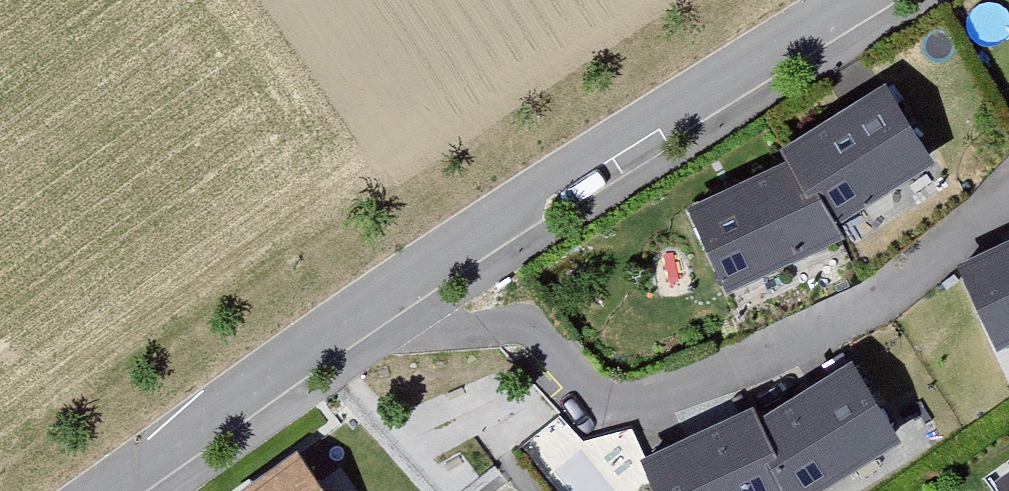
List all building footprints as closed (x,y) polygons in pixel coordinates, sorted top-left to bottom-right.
[(894,78),(782,136),(832,212),(934,160),(894,78)] [(794,157),(682,208),(726,289),(846,233),(832,212),(794,157)] [(957,255),(999,348),(1008,343),(1008,231),(957,255)] [(758,425),(785,490),(830,490),(900,442),(846,362),(758,425)] [(638,457),(652,490),(785,490),(758,425),(751,410),(638,457)] [(242,490),(325,490),(295,451),(242,490)] [(995,482),(1001,490),(1008,490),(1008,472),(995,482)]
